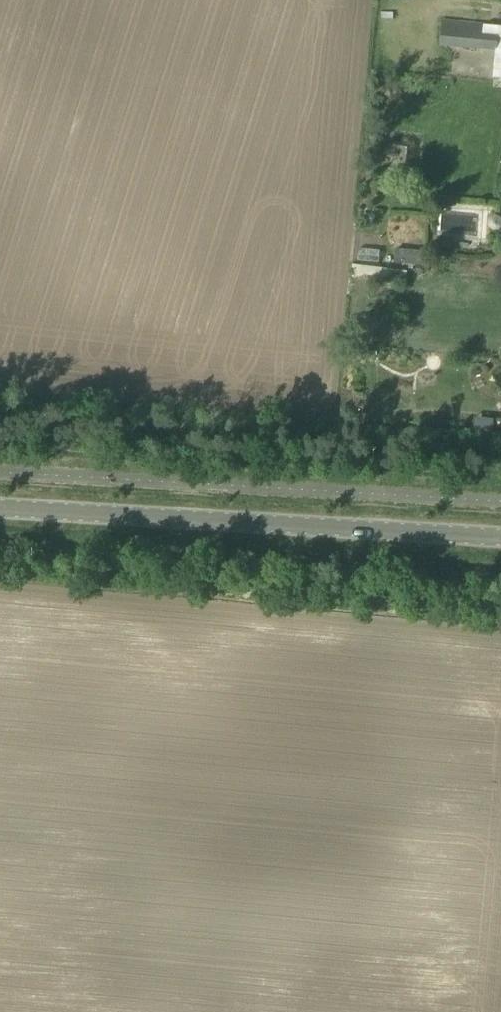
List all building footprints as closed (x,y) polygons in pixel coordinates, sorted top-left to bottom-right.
[(484,26),(484,23),(442,19),(439,45),(494,51),(492,78),(500,78),(500,27),(484,26)]
